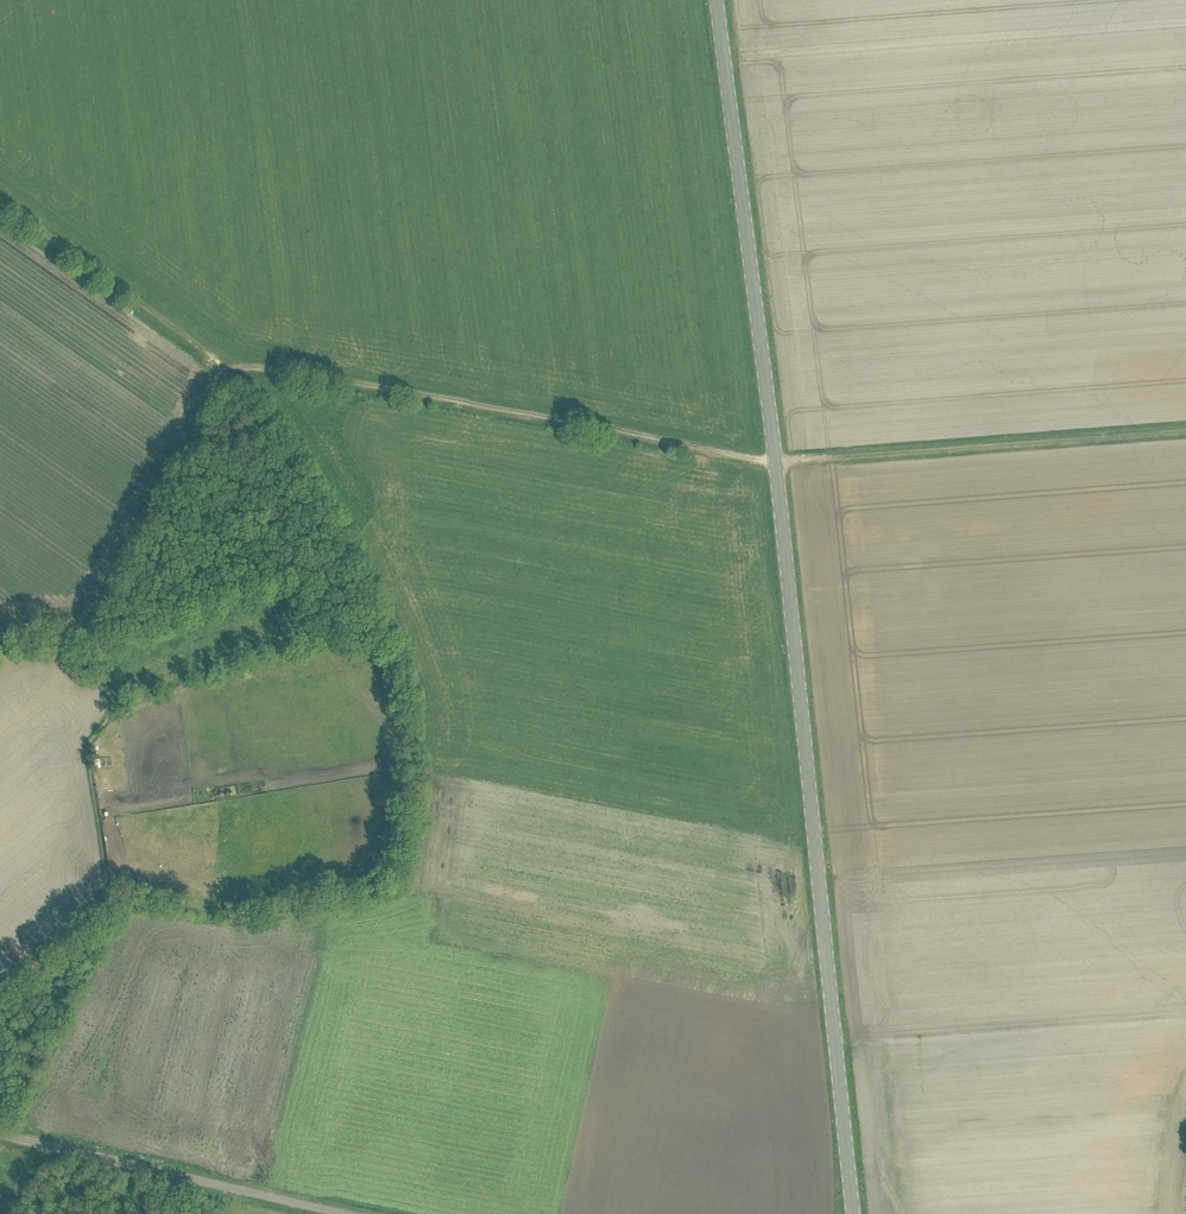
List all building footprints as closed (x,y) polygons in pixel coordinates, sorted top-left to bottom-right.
[(183,628),(195,624),(192,615),(180,620),(183,628)]
